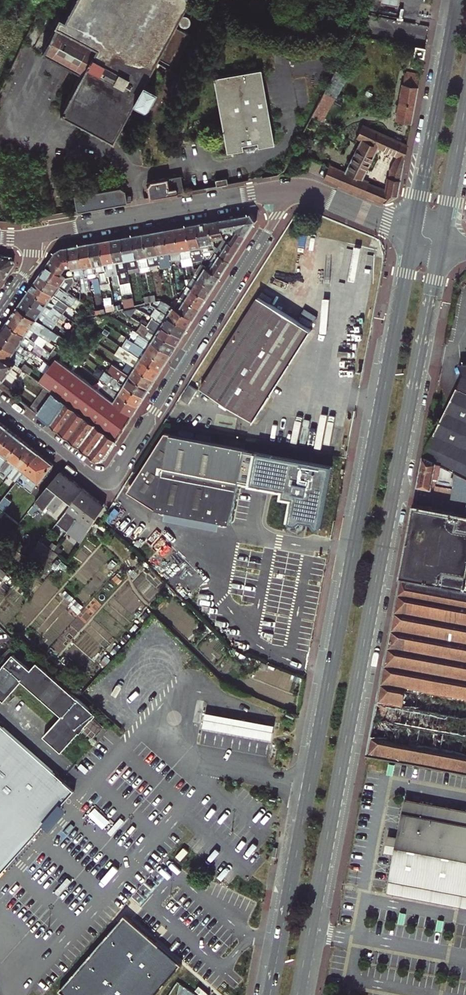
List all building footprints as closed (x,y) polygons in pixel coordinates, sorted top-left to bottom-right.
[(111,139),(133,99),(143,104),(153,85),(143,80),(150,67),(156,70),(160,83),(171,89),(176,79),(174,72),(153,61),(155,57),(172,66),(195,23),(178,14),(186,0),(73,0),(64,17),(58,14),(53,24),(55,25),(41,52),(80,72),(59,110),(111,139)] [(412,23),(412,35),(408,35),(407,42),(422,42),(422,24),(412,23)] [(410,53),(412,46),(400,43),(399,51),(410,53)] [(415,46),(413,56),(422,58),(424,48),(415,46)] [(257,146),(261,146),(272,143),(271,136),(259,69),(211,78),(225,152),(227,151),(241,149),(241,148),(246,147),(247,150),(252,149),(252,146),(257,145),(257,146)] [(404,74),(401,84),(417,87),(419,77),(404,74)] [(410,124),(417,87),(401,84),(395,121),(410,124)] [(335,96),(325,91),(312,115),(322,121),(335,96)] [(345,172),(328,166),(323,178),(383,204),(397,196),(406,146),(362,127),(357,138),(361,140),(345,172)] [(146,187),(148,198),(198,189),(194,173),(150,181),(146,187)] [(215,186),(227,184),(226,177),(214,180),(215,186)] [(75,211),(130,201),(129,195),(124,196),(124,191),(118,186),(73,195),(75,211)] [(236,227),(247,235),(256,221),(251,214),(221,220),(225,237),(225,238),(230,231),(230,236),(236,227)] [(221,220),(209,222),(212,239),(225,237),(221,220)] [(212,239),(209,222),(197,224),(202,252),(208,249),(210,256),(214,250),(212,239)] [(197,224),(186,226),(192,257),(202,255),(202,252),(197,224)] [(186,226),(176,228),(181,259),(192,257),(186,226)] [(239,248),(247,235),(236,227),(230,236),(230,231),(225,238),(239,248)] [(181,259),(176,228),(164,230),(170,261),(181,259)] [(155,232),(160,263),(170,261),(164,230),(155,232)] [(149,265),(160,263),(155,232),(144,234),(149,265)] [(149,265),(144,234),(132,236),(138,266),(139,272),(142,272),(141,266),(149,265)] [(132,236),(122,238),(127,268),(138,266),(132,236)] [(127,268),(122,238),(111,239),(117,270),(118,269),(120,279),(121,283),(130,281),(127,268)] [(239,248),(225,238),(216,251),(231,261),(239,248)] [(115,280),(120,279),(118,269),(117,270),(111,239),(99,242),(105,270),(105,272),(107,271),(113,270),(115,280)] [(90,243),(95,272),(96,276),(98,275),(98,273),(99,273),(99,271),(105,270),(99,242),(90,243)] [(88,273),(95,272),(90,243),(79,245),(84,275),(85,277),(89,277),(88,273)] [(84,275),(79,245),(67,247),(71,265),(72,269),(74,279),(78,278),(80,278),(80,276),(84,275)] [(71,265),(67,247),(62,248),(56,253),(42,273),(68,292),(78,278),(74,279),(66,278),(61,274),(66,266),(71,265)] [(231,261),(216,251),(208,264),(223,273),(231,261)] [(13,262),(10,256),(0,255),(0,281),(13,262)] [(223,273),(208,264),(203,261),(202,264),(193,265),(195,274),(214,287),(223,273)] [(42,273),(36,282),(54,295),(56,293),(63,297),(64,296),(68,292),(42,273)] [(214,287),(195,274),(192,279),(188,285),(208,297),(214,287)] [(54,295),(36,282),(31,290),(63,312),(66,315),(69,310),(63,306),(62,307),(59,306),(63,301),(65,302),(67,300),(63,297),(56,293),(54,295)] [(208,297),(188,285),(186,288),(181,296),(201,308),(208,297)] [(63,312),(31,290),(25,298),(50,316),(57,321),(63,312)] [(201,308),(181,296),(178,302),(177,297),(168,302),(194,318),(201,308)] [(311,329),(258,296),(199,388),(252,421),(311,329)] [(25,298),(19,307),(51,330),(57,321),(50,316),(25,298)] [(194,318),(168,302),(167,301),(162,309),(188,327),(194,318)] [(51,330),(19,307),(12,316),(42,337),(44,333),(55,340),(59,336),(54,332),(51,330)] [(188,327),(162,309),(156,318),(183,336),(188,327)] [(12,316),(8,322),(35,340),(41,345),(45,339),(42,337),(12,316)] [(156,318),(150,326),(177,344),(183,336),(156,318)] [(8,322),(3,330),(28,347),(29,348),(35,340),(8,322)] [(177,344),(150,326),(148,325),(143,334),(172,353),(177,344)] [(13,349),(22,355),(28,347),(3,330),(0,334),(0,340),(13,349)] [(72,345),(80,333),(76,330),(74,333),(67,342),(72,345)] [(172,353),(143,334),(138,342),(167,361),(172,353)] [(13,349),(0,340),(0,353),(15,365),(19,359),(11,353),(13,349)] [(167,361),(138,342),(136,345),(138,346),(134,352),(161,370),(167,361)] [(51,343),(47,349),(57,356),(61,350),(51,343)] [(22,355),(26,358),(31,350),(29,348),(28,347),(22,355)] [(156,379),(161,370),(134,352),(132,350),(130,354),(133,355),(129,361),(156,379)] [(0,353),(0,384),(1,385),(15,365),(0,353)] [(98,389),(72,370),(56,358),(52,365),(46,373),(39,382),(56,394),(64,400),(76,409),(118,439),(133,414),(103,392),(98,389)] [(39,368),(46,373),(52,365),(45,360),(39,368)] [(126,370),(151,387),(156,379),(129,361),(127,363),(129,364),(126,370)] [(119,365),(114,374),(145,396),(151,387),(126,370),(119,365)] [(33,377),(39,382),(46,373),(39,368),(33,377)] [(101,378),(108,383),(139,405),(145,396),(114,374),(107,370),(101,378)] [(424,457),(457,473),(465,478),(465,370),(424,457)] [(98,389),(103,392),(133,414),(139,405),(108,383),(106,387),(101,384),(98,389)] [(64,400),(56,394),(42,417),(49,422),(64,400)] [(76,409),(64,400),(49,422),(60,431),(76,409)] [(118,439),(76,409),(60,431),(97,460),(105,459),(118,439)] [(15,434),(7,427),(0,436),(0,452),(15,434)] [(166,510),(221,520),(231,522),(245,447),(164,432),(132,483),(144,492),(159,496),(156,508),(159,508),(166,510)] [(23,441),(15,434),(0,452),(0,465),(2,467),(23,441)] [(8,475),(31,447),(23,441),(2,467),(0,469),(8,475)] [(293,459),(295,449),(280,446),(278,456),(293,459)] [(39,454),(31,447),(8,475),(16,482),(24,472),(39,454)] [(39,454),(24,472),(38,483),(52,465),(39,454)] [(423,456),(418,486),(433,489),(434,484),(454,488),(457,473),(424,457),(423,456)] [(84,489),(61,471),(35,504),(46,514),(51,508),(56,512),(67,497),(73,502),(84,489)] [(465,500),(465,478),(457,473),(454,488),(452,498),(465,500)] [(157,510),(159,508),(156,508),(159,496),(144,492),(132,483),(127,490),(157,510)] [(12,488),(0,503),(0,508),(4,512),(18,493),(12,488)] [(95,497),(84,489),(73,502),(61,518),(73,527),(95,497)] [(105,505),(95,497),(73,527),(86,537),(105,505)] [(465,514),(415,505),(387,648),(377,702),(465,717),(465,514)] [(220,528),(221,520),(166,510),(164,518),(220,528)] [(235,579),(233,595),(249,597),(251,582),(235,579)] [(0,673),(0,696),(7,702),(25,682),(63,717),(45,736),(63,752),(97,714),(80,699),(79,700),(39,664),(33,671),(15,655),(0,673)] [(13,712),(27,725),(38,713),(24,700),(13,712)] [(377,702),(367,755),(465,773),(465,717),(377,702)] [(274,722),(204,710),(201,724),(272,736),(274,722)] [(103,721),(97,715),(80,733),(86,739),(90,735),(93,738),(104,727),(100,723),(103,721)] [(6,867),(6,862),(17,851),(22,851),(32,840),(48,821),(47,817),(58,807),(62,808),(75,790),(0,723),(0,874),(6,867)] [(406,800),(399,839),(389,837),(387,851),(397,854),(390,890),(465,905),(465,812),(406,800)] [(47,881),(51,876),(36,863),(32,867),(47,881)] [(181,964),(126,915),(60,990),(66,994),(155,994),(181,964)] [(177,992),(182,994),(201,994),(183,983),(177,992)]
